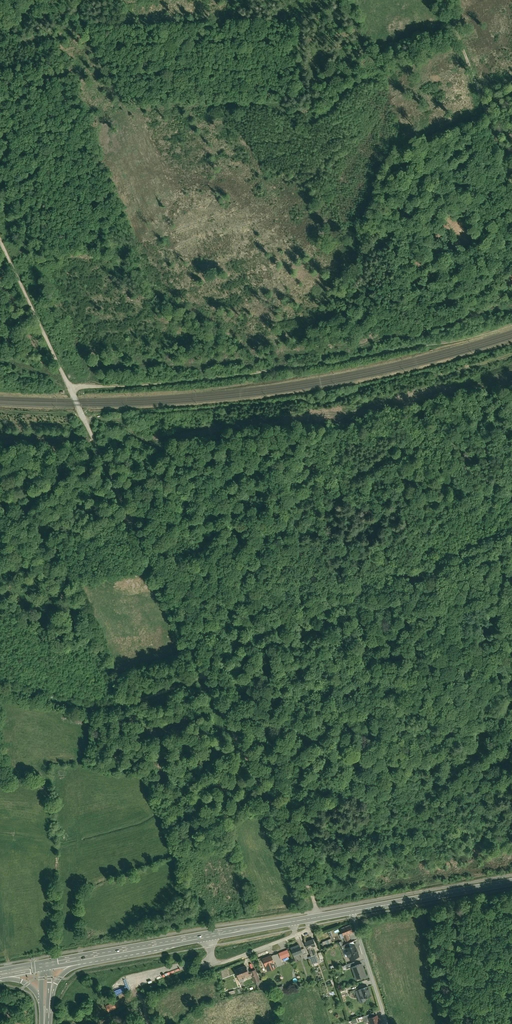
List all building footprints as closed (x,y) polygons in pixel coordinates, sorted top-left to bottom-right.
[(351,942),(349,936),(354,935),(351,926),(341,929),(345,938),(347,944),(351,942)] [(315,940),(306,943),(309,950),(312,958),(317,956),(314,948),(317,947),(315,940)] [(361,959),(356,945),(346,948),(352,963),(361,959)] [(301,946),(292,949),(295,957),(304,954),(301,946)] [(289,951),(279,955),(281,961),(291,957),(289,951)] [(272,956),(263,959),(268,974),(278,970),(272,956)] [(369,979),(363,965),(354,968),(359,983),(369,979)] [(246,966),(236,970),(239,980),(250,976),(246,966)] [(261,983),(257,971),(251,973),(255,985),(261,983)] [(372,999),(368,987),(359,990),(363,1002),(372,999)] [(109,1012),(121,1007),(118,1000),(107,1005),(109,1012)] [(379,1016),(369,1019),(371,1023),(382,1023),(379,1016)]
